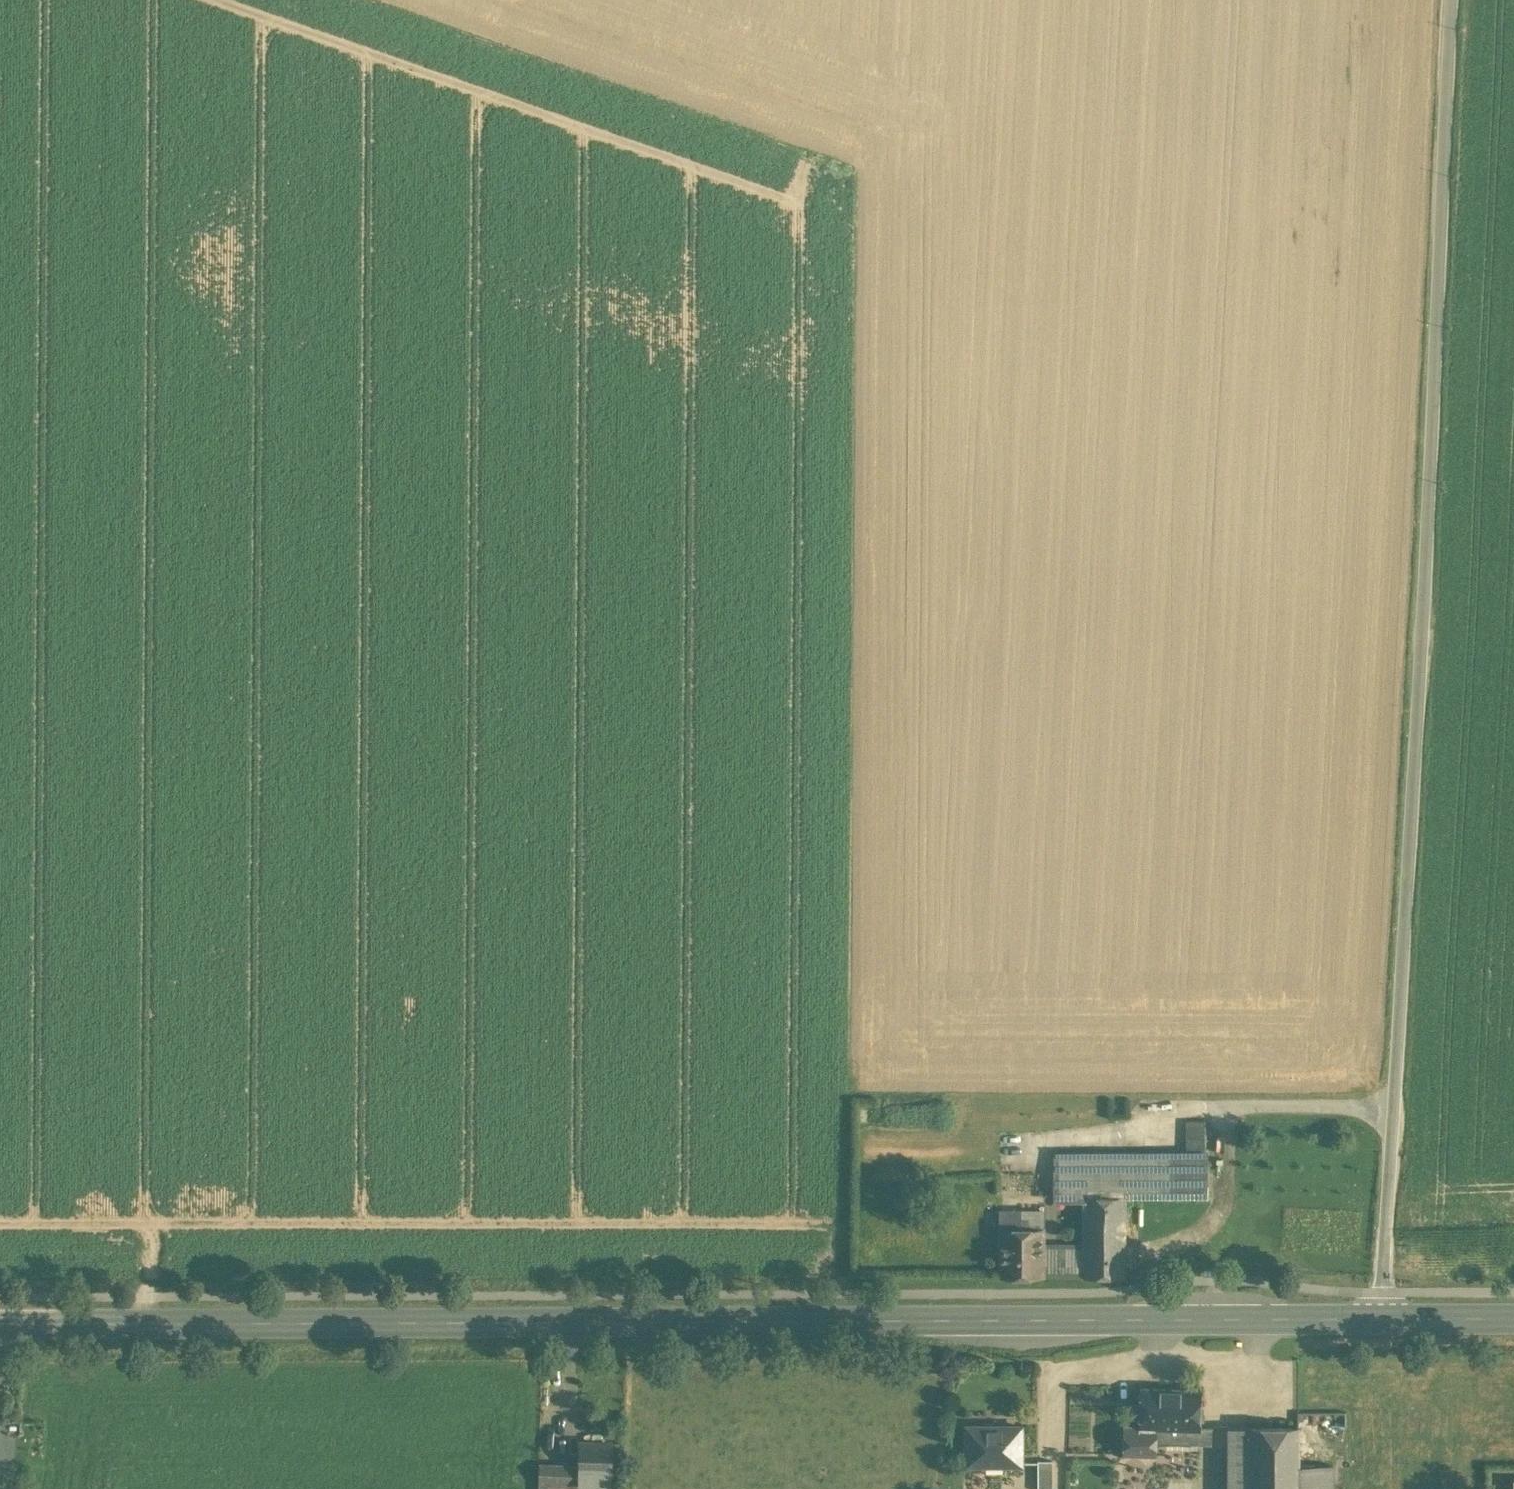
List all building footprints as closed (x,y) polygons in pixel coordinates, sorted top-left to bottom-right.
[(1169,1151),(1169,1195),(1205,1196),(1205,1124),(1191,1124),(1191,1151),(1169,1151)] [(1059,1151),(1057,1196),(1064,1197),(1084,1196),(1126,1195),(1169,1195),(1169,1151),(1059,1151)] [(1126,1195),(1084,1196),(1084,1210),(1083,1250),(1083,1275),(1125,1275),(1126,1270),(1126,1195)] [(1045,1210),(1000,1210),(1000,1275),(1045,1275),(1045,1250),(1045,1210)] [(1058,1275),(1058,1250),(1045,1250),(1045,1275),(1058,1275)] [(1083,1250),(1058,1250),(1058,1275),(1083,1275),(1083,1250)] [(1202,1388),(1141,1386),(1140,1425),(1125,1425),(1124,1453),(1156,1453),(1156,1441),(1212,1442),(1213,1425),(1201,1425),(1202,1388)] [(1022,1424),(967,1424),(967,1463),(1022,1463),(1022,1424)] [(1250,1425),(1229,1425),(1229,1477),(1251,1477),(1251,1488),(1299,1488),(1299,1464),(1299,1425),(1250,1425)] [(613,1441),(580,1440),(580,1463),(580,1484),(613,1485),(613,1441)] [(1038,1459),(1038,1488),(1053,1488),(1053,1459),(1038,1459)] [(557,1462),(540,1461),(539,1488),(613,1488),(613,1485),(580,1484),(580,1463),(557,1462)] [(1299,1464),(1299,1488),(1334,1488),(1334,1464),(1299,1464)] [(1229,1477),(1229,1488),(1251,1488),(1251,1477),(1229,1477)]
